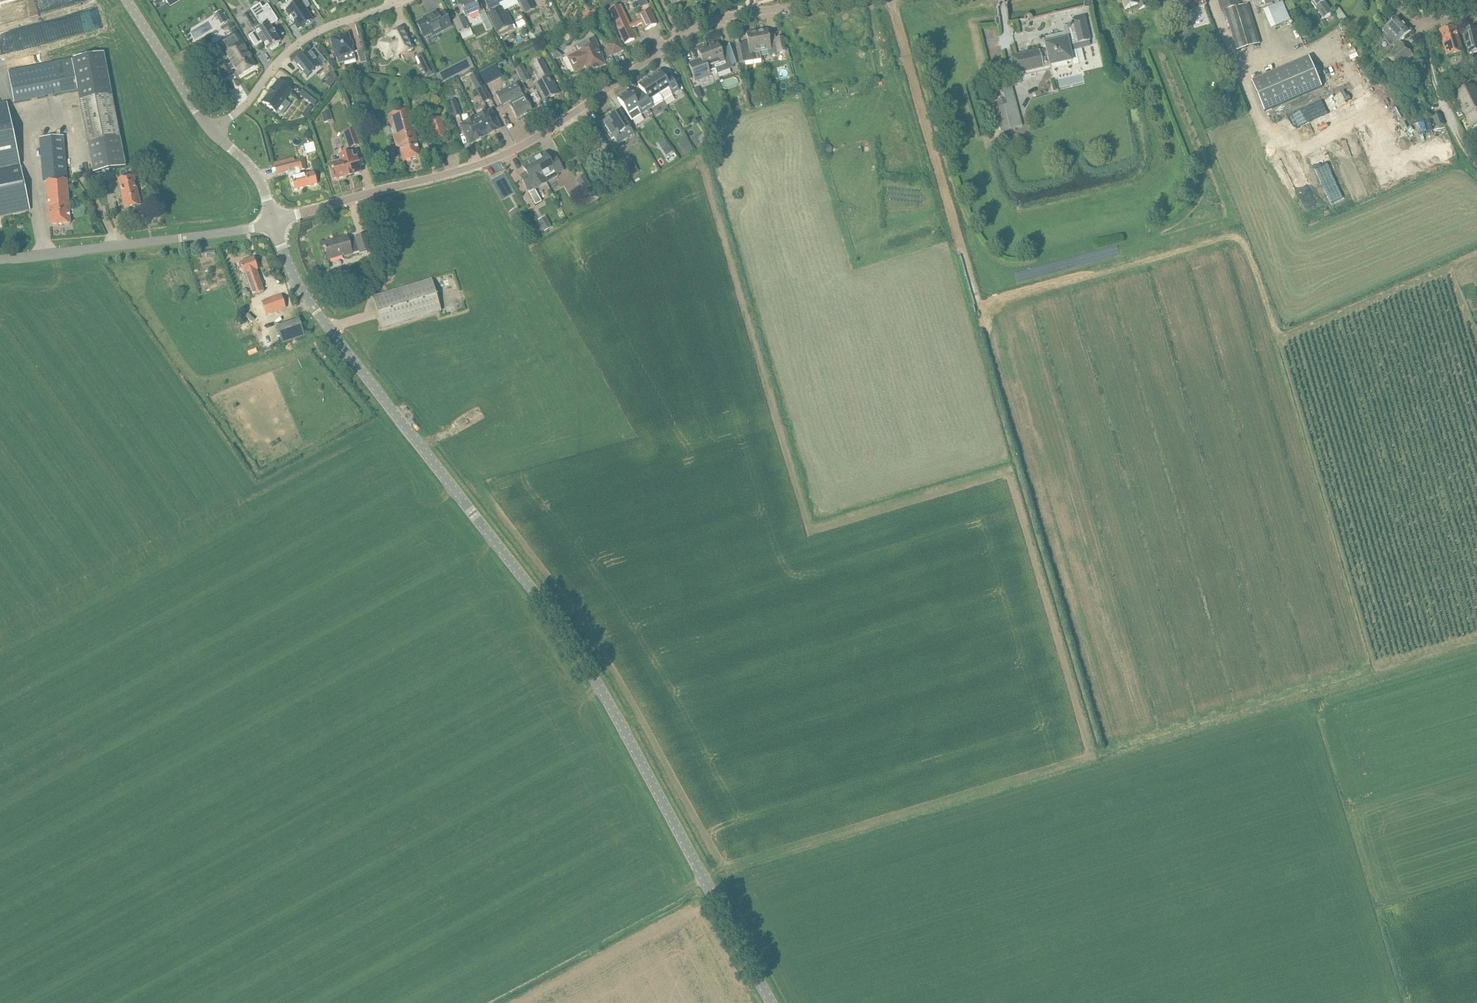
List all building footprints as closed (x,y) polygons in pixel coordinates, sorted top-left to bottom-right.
[(82,0),(42,0),(44,9),(82,0)] [(300,2),(286,11),(298,30),(312,20),(305,9),(310,6),(306,0),(299,0),(300,2)] [(479,11),(474,0),(473,0),(460,5),(465,17),(478,12),(486,32),(492,29),(484,9),(479,11)] [(489,9),(497,5),(497,4),(505,0),(485,0),(489,9)] [(535,9),(530,0),(522,0),(520,1),(526,14),(535,9)] [(1123,2),(1126,11),(1137,7),(1139,11),(1150,8),(1147,0),(1118,0),(1119,2),(1120,3),(1123,2)] [(1221,11),(1228,9),(1239,6),(1238,0),(1218,0),(1221,11)] [(1249,2),(1253,1),(1255,9),(1265,6),(1279,2),(1278,0),(1248,0),(1249,2)] [(1313,1),(1312,2),(1323,19),(1333,13),(1324,0),(1313,0),(1313,1)] [(1282,2),(1262,10),(1270,29),(1289,21),(1282,2)] [(251,11),(261,27),(255,32),(249,36),(255,46),(261,42),(267,51),(270,49),(272,50),(279,46),(278,44),(281,42),(270,26),(278,21),(268,5),(262,8),(260,4),(251,11)] [(1239,6),(1228,9),(1240,50),(1259,44),(1247,4),(1239,6)] [(641,20),(630,25),(620,5),(608,11),(624,45),(634,40),(629,29),(642,23),(641,20)] [(1340,8),(1334,12),(1341,22),(1347,19),(1340,8)] [(501,9),(488,16),(492,25),(496,33),(497,32),(499,37),(514,30),(512,25),(513,25),(506,12),(503,14),(501,9)] [(227,21),(223,15),(221,11),(216,14),(222,24),(227,21)] [(650,11),(639,16),(641,20),(642,23),(645,30),(656,25),(650,11)] [(436,13),(429,16),(423,19),(424,20),(417,24),(420,31),(420,32),(422,36),(423,37),(424,38),(436,32),(437,33),(451,27),(444,12),(437,15),(436,13)] [(468,29),(463,17),(454,22),(459,33),(468,29)] [(1039,51),(1011,58),(1015,74),(1071,61),(1069,51),(1090,46),(1089,42),(1084,17),(1071,20),(1073,26),(1063,28),(1066,40),(1045,45),(1047,52),(1040,53),(1039,51)] [(1400,42),(1411,32),(1397,18),(1386,28),(1384,30),(1395,42),(1392,44),(1397,49),(1388,57),(1397,68),(1412,54),(1400,42)] [(1456,27),(1448,29),(1440,30),(1447,56),(1463,53),(1456,27)] [(389,39),(380,43),(387,58),(396,54),(397,57),(399,56),(406,53),(413,49),(403,28),(396,32),(388,36),(389,39)] [(1464,31),(1470,55),(1473,63),(1476,62),(1476,29),(1476,28),(1464,31)] [(767,30),(757,32),(760,52),(768,50),(769,55),(785,52),(787,64),(791,63),(787,49),(785,49),(783,37),(769,40),(767,30)] [(760,52),(757,32),(746,34),(748,44),(743,45),(743,44),(736,46),(739,64),(754,61),(753,53),(760,52)] [(255,67),(242,44),(236,33),(224,41),(230,51),(226,53),(232,63),(228,66),(226,62),(217,66),(225,78),(233,73),(231,71),(235,69),(240,76),(255,67)] [(338,65),(344,63),(342,56),(353,53),(348,34),(331,39),(338,65)] [(623,51),(617,39),(605,45),(611,57),(623,51)] [(577,53),(567,58),(575,73),(585,68),(588,74),(605,66),(601,56),(602,55),(595,40),(586,45),(584,42),(574,47),(577,53)] [(718,43),(708,47),(717,72),(717,73),(728,69),(727,66),(732,64),(732,66),(738,64),(737,62),(736,55),(732,46),(726,49),(727,51),(721,53),(720,51),(718,43)] [(307,78),(326,62),(322,58),(325,55),(321,46),(316,50),(314,48),(303,58),(302,56),(294,63),(307,78)] [(701,60),(689,65),(695,81),(710,76),(710,75),(717,73),(714,66),(708,47),(697,51),(701,60)] [(364,50),(357,52),(360,64),(363,73),(369,74),(366,63),(364,50)] [(77,91),(93,174),(125,168),(103,53),(80,58),(86,90),(77,91)] [(1322,87),(1309,57),(1300,61),(1313,91),(1322,87)] [(86,90),(80,58),(8,71),(14,103),(77,91),(86,90)] [(469,59),(461,63),(465,72),(473,67),(469,59)] [(559,94),(542,61),(532,66),(541,83),(535,86),(544,102),(559,94)] [(427,78),(434,75),(428,62),(421,65),(427,78)] [(483,85),(500,78),(494,65),(478,72),(483,85)] [(516,69),(523,84),(530,80),(523,65),(516,69)] [(1438,73),(1442,81),(1452,76),(1449,69),(1438,73)] [(436,76),(438,79),(440,84),(449,79),(445,71),(436,76)] [(666,82),(660,72),(649,79),(663,101),(679,91),(671,78),(666,82)] [(212,88),(216,86),(219,84),(212,73),(205,77),(212,88)] [(1464,73),(1455,78),(1458,84),(1467,80),(1464,73)] [(663,101),(649,79),(638,86),(644,95),(640,98),(648,111),(663,101)] [(1000,82),(995,83),(1005,124),(1019,120),(1009,80),(1008,80),(1000,82)] [(278,82),(263,103),(276,112),(291,91),(278,82)] [(516,83),(496,94),(502,105),(510,101),(511,103),(509,104),(517,119),(531,112),(516,83)] [(477,90),(484,104),(491,100),(484,87),(477,90)] [(693,90),(694,94),(698,100),(702,98),(699,88),(693,90)] [(1458,95),(1469,116),(1468,117),(1473,127),(1476,125),(1476,96),(1473,88),(1470,89),(1463,93),(1458,95)] [(304,90),(300,94),(309,102),(313,97),(304,90)] [(629,92),(618,99),(632,121),(648,111),(640,98),(635,101),(629,92)] [(460,116),(455,102),(448,104),(453,118),(460,116)] [(0,106),(0,170),(20,165),(7,104),(0,106)] [(408,110),(388,116),(392,128),(395,127),(397,135),(394,136),(397,148),(399,147),(403,161),(420,157),(416,142),(417,142),(408,110)] [(480,118),(476,119),(484,136),(488,134),(489,136),(495,132),(494,131),(498,129),(490,112),(486,114),(485,113),(479,116),(480,118)] [(620,113),(615,116),(615,115),(602,124),(612,139),(614,138),(618,144),(634,134),(620,113)] [(1440,115),(1433,118),(1437,128),(1444,125),(1440,115)] [(448,137),(441,118),(429,121),(436,141),(448,137)] [(481,137),(484,136),(476,119),(473,121),(472,119),(465,123),(466,124),(462,126),(470,142),(474,140),(475,142),(482,139),(481,137)] [(1420,123),(1408,129),(1412,136),(1424,130),(1420,123)] [(344,134),(350,149),(359,145),(354,130),(344,134)] [(50,225),(70,224),(62,137),(39,139),(43,182),(47,182),(50,225)] [(686,138),(681,142),(684,147),(689,143),(686,138)] [(305,146),(307,155),(316,152),(314,144),(305,146)] [(617,147),(612,151),(623,169),(629,165),(617,147)] [(353,158),(351,153),(339,156),(340,162),(332,164),(333,170),(331,171),(333,179),(337,178),(337,179),(346,177),(346,178),(352,176),(352,175),(361,173),(357,157),(353,158)] [(563,171),(555,157),(549,160),(545,154),(534,161),(547,183),(558,177),(557,174),(563,171)] [(289,171),(294,190),(317,184),(314,173),(301,176),(300,172),(306,170),(303,160),(294,162),(284,165),(285,172),(289,171)] [(526,173),(520,177),(528,190),(533,188),(534,190),(547,183),(534,161),(523,167),(526,173)] [(30,210),(20,165),(0,170),(0,216),(30,210)] [(134,176),(118,180),(125,209),(141,205),(134,176)] [(577,180),(584,193),(591,189),(584,176),(577,180)] [(597,198),(591,189),(584,193),(582,194),(588,204),(597,198)] [(534,190),(529,193),(536,206),(541,202),(534,190)] [(516,210),(509,213),(513,219),(519,216),(516,210)] [(539,222),(533,226),(537,232),(543,229),(544,232),(551,228),(547,221),(545,216),(538,220),(539,222)] [(328,260),(359,251),(360,255),(371,251),(366,234),(354,237),(355,239),(348,241),(347,237),(323,244),(325,250),(325,252),(326,252),(328,260)] [(254,259),(240,263),(246,280),(247,279),(253,296),(264,292),(256,271),(258,270),(254,259)] [(432,279),(408,287),(373,297),(382,329),(441,311),(432,279)] [(142,293),(150,308),(157,304),(150,289),(142,293)] [(282,296),(261,303),(265,315),(286,308),(282,296)] [(299,319),(276,327),(282,344),(305,336),(299,319)]
